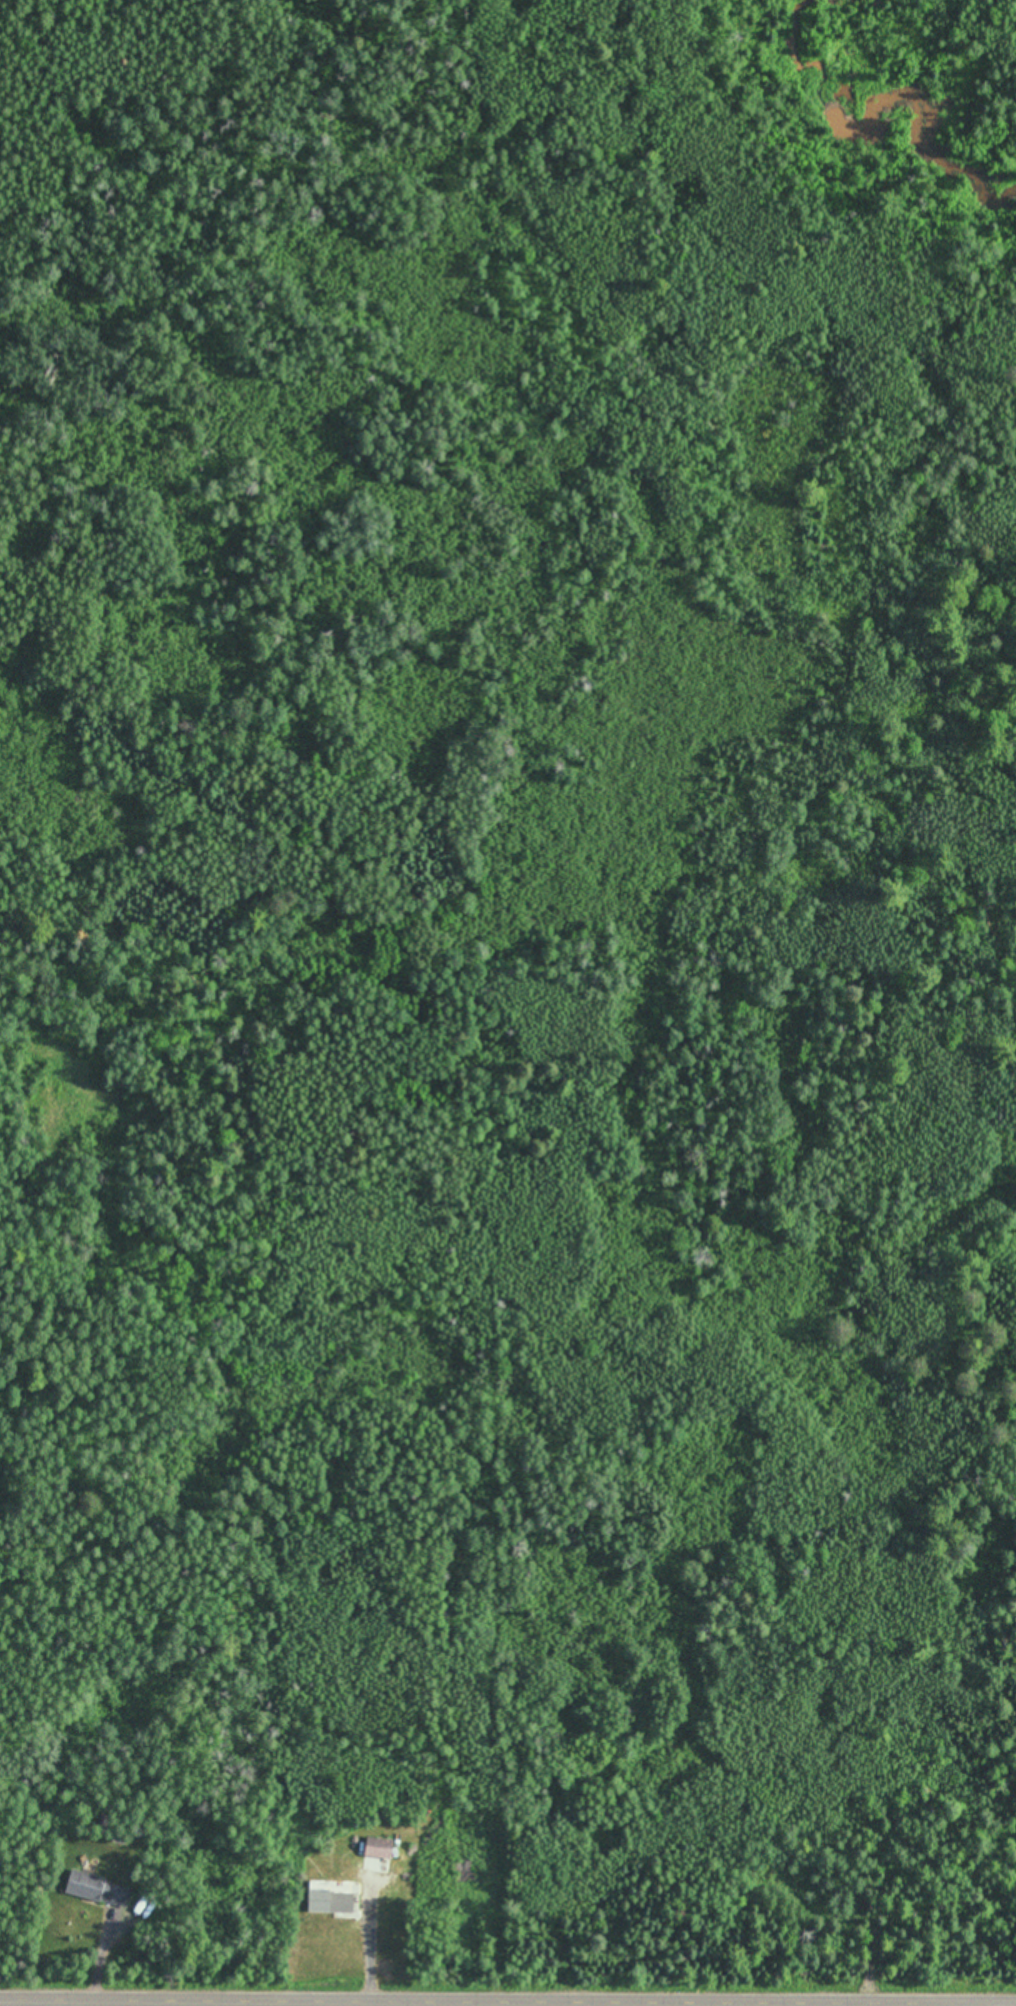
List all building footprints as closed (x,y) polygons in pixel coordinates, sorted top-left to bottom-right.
[(393,1839),(366,1838),(365,1857),(392,1859),(393,1839)] [(128,1907),(133,1884),(71,1871),(66,1894),(128,1907)] [(308,1912),(354,1912),(354,1890),(308,1890),(308,1912)]
